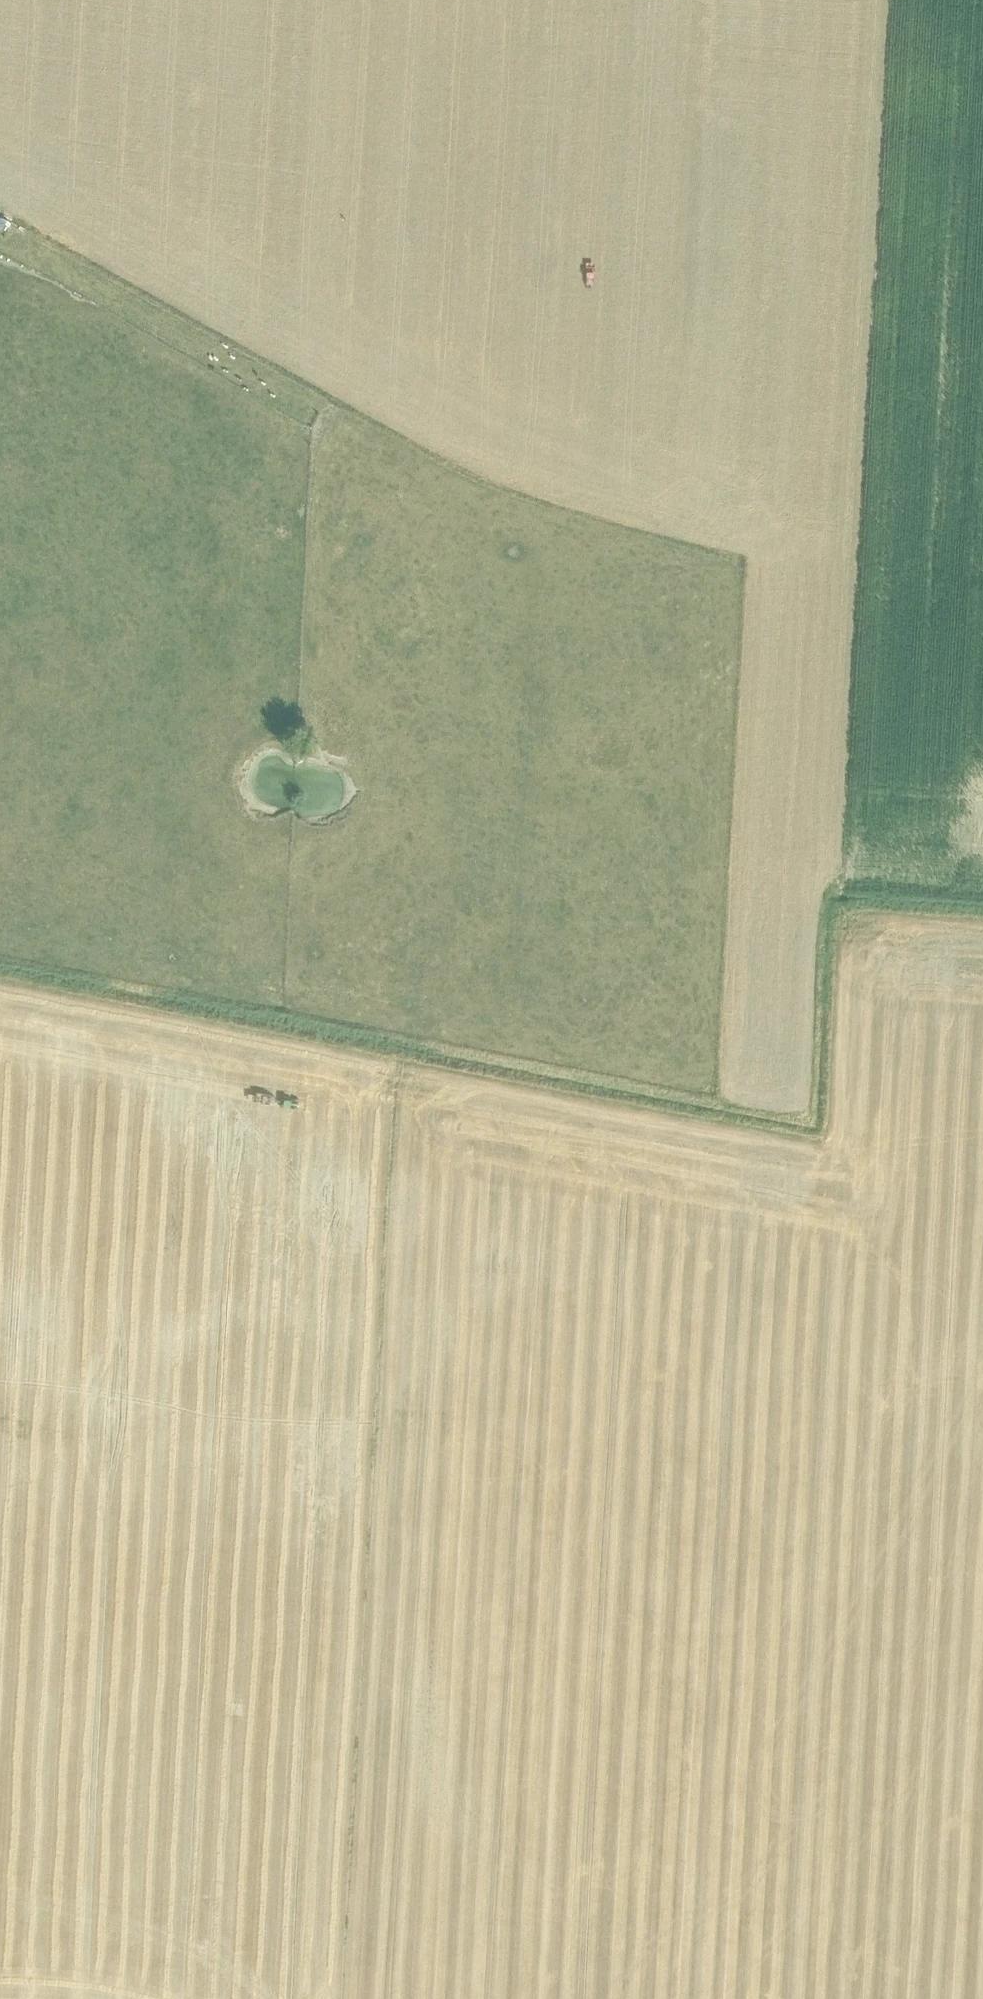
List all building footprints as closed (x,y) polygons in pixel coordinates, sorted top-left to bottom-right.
[(13,221),(18,210),(0,203),(0,216),(13,221)]
